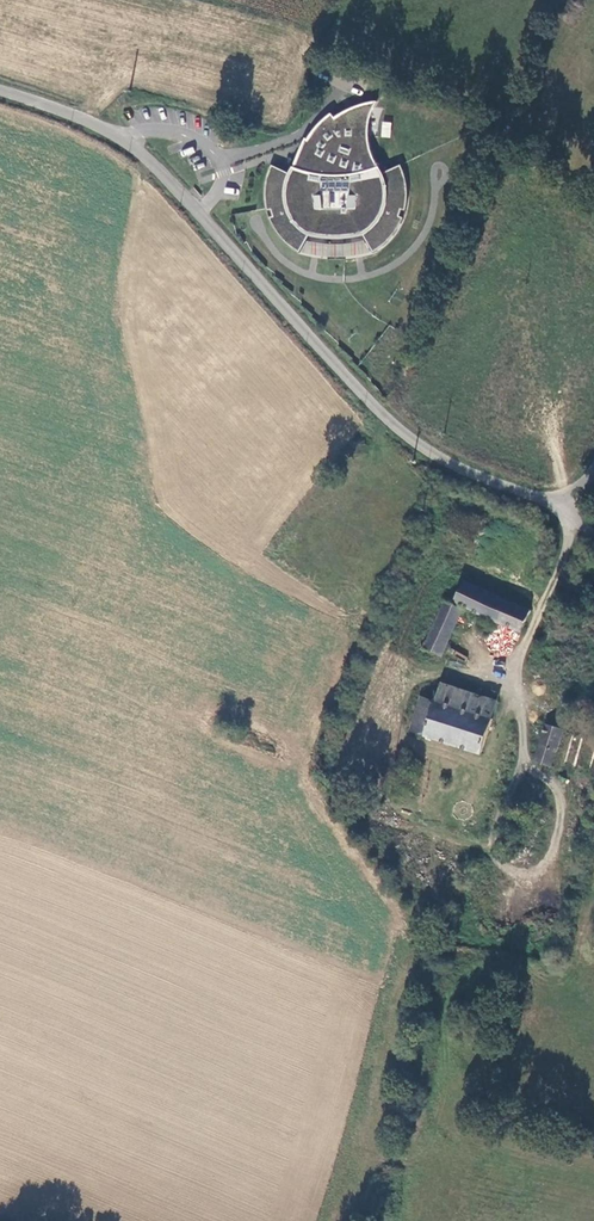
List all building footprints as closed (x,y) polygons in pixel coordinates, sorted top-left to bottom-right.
[(400,89),(408,92),(411,85),(403,81),(400,89)] [(374,114),(379,100),(366,104),(352,109),(338,116),(334,112),(333,112),(334,113),(324,121),(311,138),(308,136),(307,137),(309,138),(315,143),(311,152),(303,149),(297,165),(295,165),(294,166),(296,166),(292,171),(273,162),(267,184),(268,208),(270,216),(273,221),(284,238),(300,251),(301,249),(311,233),(341,237),(364,234),(372,248),(374,252),(379,249),(393,236),(395,234),(405,218),(409,197),(409,191),(407,176),(403,164),(384,172),(381,165),(371,139),(371,129),(374,114)] [(381,121),(380,137),(390,138),(391,122),(381,121)] [(309,138),(303,149),(311,152),(315,143),(309,138)] [(301,249),(303,250),(337,255),(372,248),(364,234),(341,237),(311,233),(301,249)] [(529,610),(463,581),(454,600),(521,629),(529,610)] [(464,609),(445,601),(424,647),(443,656),(464,609)] [(438,701),(493,718),(498,702),(443,684),(438,701)] [(423,696),(412,730),(482,752),(493,718),(438,701),(423,696)] [(566,729),(548,723),(537,760),(555,765),(566,729)] [(499,761),(506,763),(508,757),(501,754),(499,761)]
